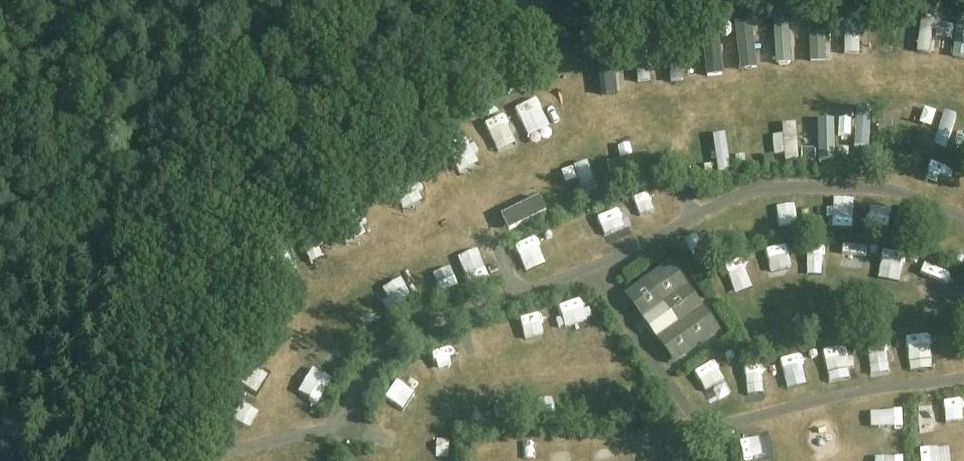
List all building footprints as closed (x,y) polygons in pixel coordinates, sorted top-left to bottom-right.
[(780,22),(783,64),(798,63),(796,21),(780,22)] [(761,69),(758,23),(743,24),(746,70),(761,69)] [(850,23),(850,55),(865,55),(866,23),(850,23)] [(814,28),(815,62),(835,61),(833,27),(814,28)] [(940,55),(944,30),(927,28),(923,53),(940,55)] [(652,47),(638,49),(644,84),(658,82),(652,47)] [(605,54),(607,89),(618,88),(616,54),(605,54)] [(689,82),(689,72),(688,72),(687,56),(675,57),(676,83),(689,82)] [(519,108),(524,124),(549,117),(545,100),(519,108)] [(862,109),(862,132),(878,133),(878,109),(862,109)] [(939,146),(952,151),(963,116),(950,112),(939,146)] [(498,151),(520,144),(512,116),(489,123),(498,151)] [(805,161),(803,124),(787,124),(789,162),(805,161)] [(840,124),(827,124),(827,160),(841,160),(840,124)] [(807,133),(806,145),(820,145),(821,133),(807,133)] [(714,135),(716,171),(735,170),(733,134),(714,135)] [(477,142),(459,148),(468,174),(485,168),(477,142)] [(633,157),(634,169),(652,167),(651,156),(633,157)] [(579,166),(587,196),(601,192),(592,162),(579,166)] [(418,175),(396,182),(407,211),(428,203),(418,175)] [(657,185),(637,192),(644,211),(663,205),(657,185)] [(521,189),(500,198),(512,224),(533,215),(521,189)] [(354,237),(372,231),(363,205),(345,211),(354,237)] [(616,235),(628,215),(613,206),(601,226),(616,235)] [(862,227),(861,206),(832,207),(833,229),(862,227)] [(813,229),(813,208),(795,207),(794,229),(813,229)] [(311,232),(316,252),(334,247),(328,228),(311,232)] [(536,263),(550,261),(548,242),(518,245),(519,260),(536,258),(536,263)] [(719,331),(670,263),(625,295),(674,363),(719,331)] [(583,298),(560,307),(568,329),(592,319),(583,298)] [(919,364),(944,360),(941,334),(916,338),(919,364)] [(831,379),(851,378),(850,350),(830,350),(831,379)] [(432,357),(437,377),(460,371),(454,351),(432,357)] [(792,389),(814,384),(810,360),(787,364),(792,389)] [(712,402),(727,394),(713,367),(697,375),(712,402)] [(637,460),(661,460),(659,434),(636,435),(637,460)] [(519,440),(520,460),(548,460),(547,438),(519,440)] [(768,458),(764,438),(744,442),(748,460),(753,460),(768,458)] [(619,446),(604,450),(606,460),(622,460),(619,446)] [(957,448),(925,450),(925,460),(958,460),(957,448)]
